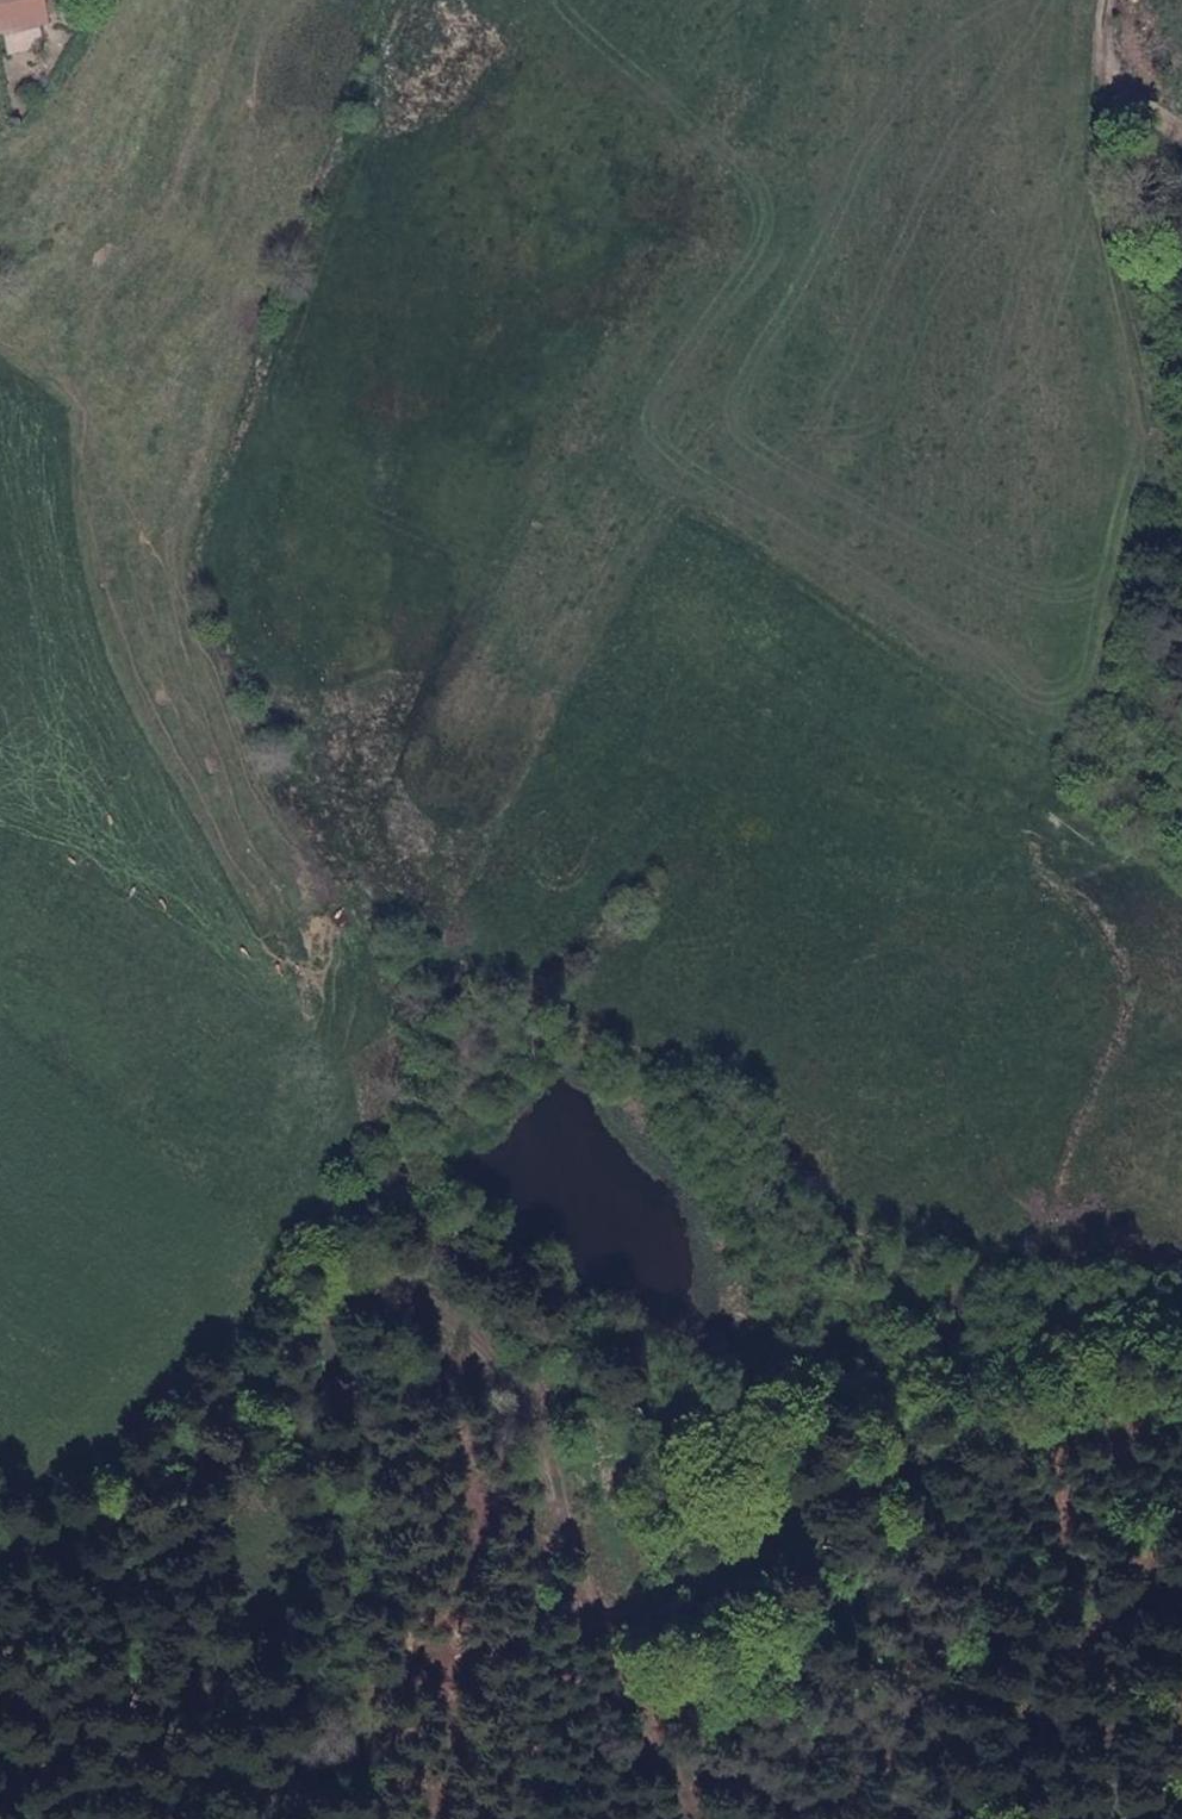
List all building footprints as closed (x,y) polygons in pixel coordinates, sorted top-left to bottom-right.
[(6,26),(39,19),(49,17),(45,0),(0,0),(0,27),(6,26)] [(11,52),(44,45),(39,19),(6,26),(11,52)]
